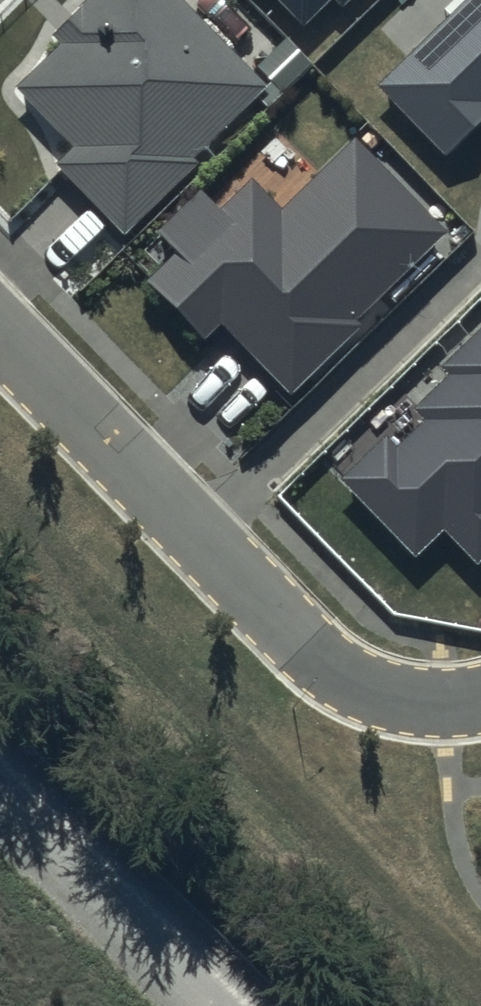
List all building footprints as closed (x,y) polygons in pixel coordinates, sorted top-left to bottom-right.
[(181,0),(87,0),(51,35),(60,44),(15,88),(73,147),(56,164),(125,234),(197,164),(191,157),(264,85),(181,0)] [(305,25),(330,0),(281,0),(305,25)] [(376,85),(445,157),(480,123),(480,0),(464,0),(376,85)] [(448,232),(355,137),(281,210),(252,180),(220,211),(201,192),(159,233),(178,252),(147,282),(204,340),(221,325),(290,395),(362,325),(358,320),(448,232)] [(441,368),(447,374),(412,408),(424,420),(396,446),(387,437),(345,478),(416,550),(445,522),(479,555),(480,553),(480,329),(441,368)]
